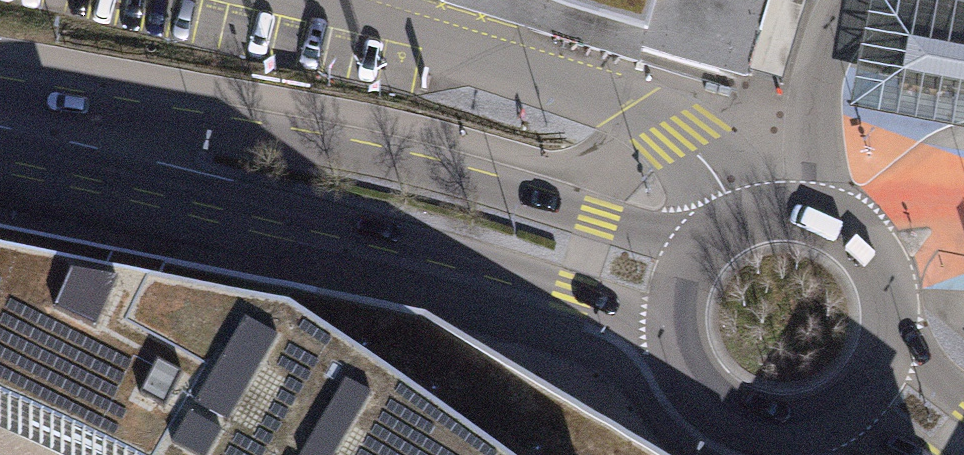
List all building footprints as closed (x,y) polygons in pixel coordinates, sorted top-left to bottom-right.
[(446,11),(451,13),(516,32),(642,71),(644,62),(647,54),(745,84),(748,74),(750,67),(770,0),(409,0),(446,11)] [(753,71),(767,75),(784,81),(808,0),(807,0),(775,0),(753,71)] [(963,136),(963,7),(925,0),(869,0),(848,115),(963,136)] [(49,454),(636,454),(412,322),(0,239),(0,428),(49,454)]
